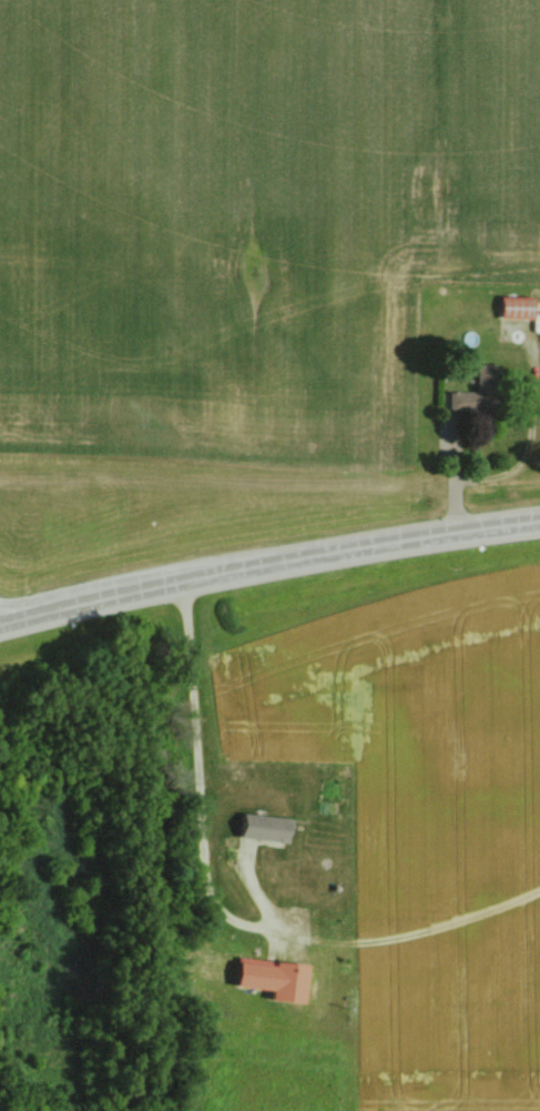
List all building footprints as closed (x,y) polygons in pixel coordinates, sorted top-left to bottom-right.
[(503,296),(502,318),(535,319),(536,297),(503,296)] [(449,391),(448,411),(496,413),(498,366),(477,365),(476,392),(449,391)] [(292,841),(292,816),(241,816),(240,840),(292,841)] [(239,987),(275,991),(274,1000),(307,1003),(310,966),(271,962),(271,961),(242,958),(239,987)]
